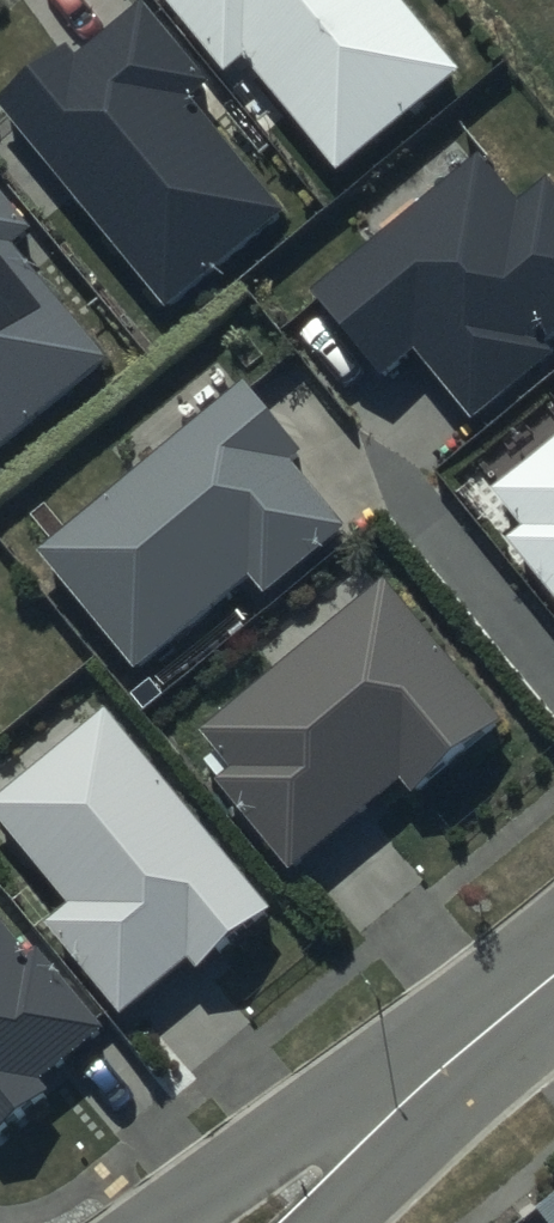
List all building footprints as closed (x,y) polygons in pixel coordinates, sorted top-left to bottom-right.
[(405,0),(168,0),(228,72),(246,57),(340,170),(463,68),(405,0)] [(200,71),(149,9),(83,64),(65,42),(0,96),(167,295),(279,203),(182,87),(200,71)] [(478,151),(323,281),(386,356),(415,332),(480,409),(552,350),(538,333),(553,320),(553,183),(551,179),(522,204),(478,151)] [(99,349),(6,241),(27,223),(0,191),(0,433),(99,349)] [(244,380),(41,549),(138,669),(258,571),(272,588),(350,525),(292,454),(299,449),(244,380)] [(494,488),(524,525),(509,538),(553,593),(553,439),(494,488)] [(499,718),(387,583),(214,726),(243,762),(227,776),(294,857),(403,768),(417,785),(499,718)] [(110,707),(0,797),(0,815),(74,906),(52,924),(124,1012),(193,957),(202,968),(274,909),(110,707)] [(0,924),(0,1121),(44,1086),(35,1074),(98,1023),(38,949),(27,958),(0,924)]
